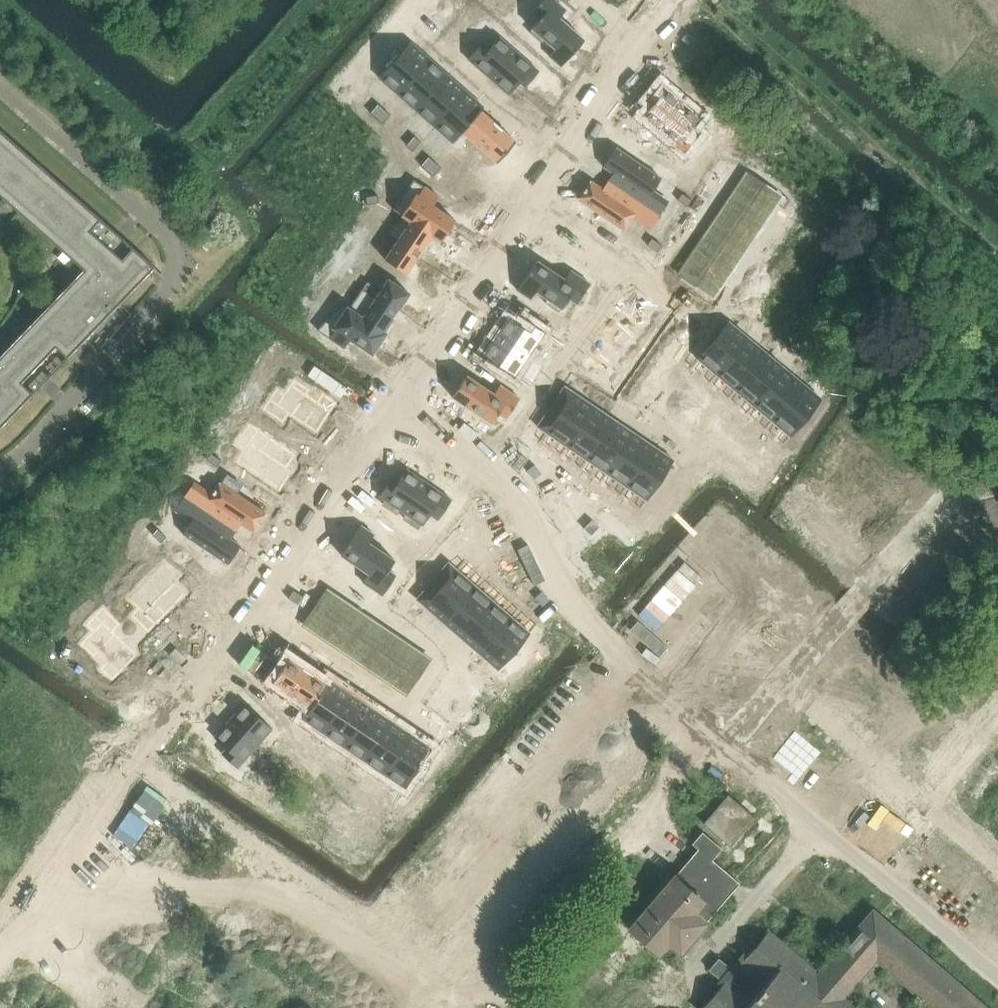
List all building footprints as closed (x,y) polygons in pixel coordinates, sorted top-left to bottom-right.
[(529,32),(541,42),(544,39),(555,48),(548,55),(561,66),(584,39),(559,17),(566,10),(555,0),(542,0),(532,12),(539,18),(531,27),(532,28),(529,32)] [(464,12),(451,27),(460,35),(473,20),(481,11),(472,3),(464,12)] [(483,40),(467,58),(508,94),(519,82),(525,87),(538,71),(499,36),(490,46),(483,40)] [(410,41),(378,77),(397,93),(429,58),(410,41)] [(429,58),(397,93),(415,110),(447,74),(429,58)] [(447,74),(415,110),(433,126),(465,90),(447,74)] [(653,105),(643,117),(684,153),(699,135),(692,128),(701,118),(661,84),(648,100),(653,105)] [(465,90),(433,126),(452,142),(462,131),(480,110),(484,107),(465,90)] [(378,103),(370,112),(376,118),(384,109),(378,103)] [(384,109),(376,118),(382,123),(390,114),(384,109)] [(482,111),(463,132),(499,163),(517,141),(482,111)] [(83,269),(0,356),(0,426),(121,301),(154,267),(0,130),(0,195),(83,269)] [(414,135),(406,144),(412,150),(420,141),(414,135)] [(664,144),(659,151),(669,158),(674,151),(664,144)] [(617,147),(604,166),(614,173),(609,180),(660,215),(668,203),(653,192),(662,178),(617,147)] [(428,156),(420,165),(426,170),(434,161),(428,156)] [(407,164),(405,167),(416,175),(413,179),(430,191),(438,180),(431,175),(410,157),(407,161),(406,163),(407,164)] [(434,161),(426,170),(432,176),(440,167),(434,161)] [(361,168),(353,180),(377,195),(384,184),(361,168)] [(714,280),(721,285),(781,194),(747,170),(687,263),(694,267),(701,272),(707,276),(714,280)] [(393,209),(402,215),(402,214),(432,234),(431,235),(440,241),(455,220),(433,205),(438,196),(430,191),(413,179),(393,209)] [(592,180),(579,199),(625,230),(634,215),(652,227),(660,215),(609,180),(603,188),(592,180)] [(365,191),(360,197),(370,204),(375,198),(365,191)] [(682,193),(677,199),(687,206),(692,199),(682,193)] [(397,240),(384,258),(406,273),(431,235),(432,234),(402,214),(402,215),(389,235),(397,240)] [(651,238),(647,244),(657,251),(661,244),(651,238)] [(536,260),(517,289),(530,299),(536,291),(547,298),(544,302),(558,311),(561,307),(562,308),(568,298),(576,303),(590,283),(570,270),(564,279),(536,260)] [(686,263),(679,274),(686,278),(693,268),(686,263)] [(693,268),(686,278),(693,283),(700,272),(697,271),(693,268)] [(700,272),(693,283),(699,287),(706,277),(702,274),(700,272)] [(706,277),(699,287),(706,292),(713,281),(710,279),(706,277)] [(349,308),(348,308),(383,332),(384,331),(409,293),(388,278),(380,289),(375,297),(362,288),(349,308)] [(367,281),(362,288),(375,297),(380,289),(367,281)] [(713,281),(706,292),(713,296),(720,286),(713,281)] [(341,302),(317,330),(344,348),(350,339),(372,354),(386,333),(384,331),(383,332),(348,308),(349,308),(341,302)] [(489,345),(483,354),(514,375),(514,374),(515,373),(531,383),(542,367),(540,366),(526,356),(529,352),(530,351),(531,349),(543,331),(541,330),(540,329),(526,320),(522,326),(508,317),(491,341),(489,345)] [(728,321),(696,358),(716,374),(747,337),(728,321)] [(747,337),(716,374),(734,389),(765,352),(747,337)] [(765,352),(734,389),(753,405),(784,367),(765,352)] [(784,367),(753,405),(771,420),(802,383),(784,367)] [(466,375),(452,396),(491,423),(498,412),(506,418),(519,398),(499,385),(494,393),(466,375)] [(277,389),(263,409),(283,423),(289,414),(317,433),(336,403),(323,394),(317,402),(306,394),(309,390),(295,381),(292,385),(291,385),(285,395),(277,389)] [(802,383),(771,420),(790,436),(821,399),(803,384),(802,383)] [(564,386),(558,395),(567,401),(573,392),(564,386)] [(552,424),(546,433),(566,446),(593,405),(573,392),(567,401),(562,409),(557,416),(552,424)] [(558,395),(553,402),(562,409),(567,401),(558,395)] [(553,402),(548,410),(557,416),(562,409),(553,402)] [(593,405),(566,446),(586,459),(613,419),(593,405)] [(245,415),(255,422),(260,415),(249,408),(245,415)] [(548,410),(543,417),(552,424),(557,416),(548,410)] [(543,417),(537,426),(546,433),(552,424),(543,417)] [(613,419),(586,459),(606,473),(633,432),(613,419)] [(250,424),(236,444),(244,450),(237,461),(280,490),(292,473),(286,469),(295,455),(250,424)] [(633,432),(606,473),(626,486),(653,446),(633,432)] [(653,446),(626,486),(646,500),(674,460),(653,446)] [(211,453),(206,460),(217,466),(221,460),(211,453)] [(390,478),(379,496),(385,500),(383,504),(397,513),(399,509),(406,514),(404,518),(417,527),(420,523),(422,525),(430,514),(438,519),(451,499),(406,469),(396,482),(390,478)] [(192,484),(184,496),(236,531),(241,523),(253,531),(265,512),(236,492),(241,484),(227,475),(222,483),(220,482),(210,496),(192,484)] [(184,496),(176,508),(192,519),(182,533),(228,564),(240,545),(230,538),(236,531),(184,496)] [(360,523),(340,553),(368,571),(362,580),(383,593),(396,573),(388,568),(395,558),(369,541),(374,533),(360,523)] [(157,528),(152,534),(160,542),(166,536),(157,528)] [(433,543),(424,554),(434,562),(444,551),(433,543)] [(165,562),(128,599),(138,609),(131,616),(148,632),(187,593),(175,581),(180,576),(165,562)] [(448,562),(440,571),(448,579),(457,569),(448,562)] [(433,597),(425,606),(443,622),(475,585),(457,569),(448,579),(440,588),(433,597)] [(440,571),(432,580),(440,588),(448,579),(440,571)] [(432,580),(424,589),(433,597),(440,588),(432,580)] [(475,585),(443,622),(461,638),(493,600),(475,585)] [(424,589),(416,599),(425,606),(433,597),(424,589)] [(327,590),(319,601),(326,606),(333,594),(327,590)] [(333,596),(311,630),(397,690),(419,657),(333,596)] [(493,600),(461,638),(479,653),(511,616),(493,600)] [(319,601),(312,612),(318,617),(326,606),(319,601)] [(85,641),(82,644),(94,656),(97,653),(107,662),(100,669),(112,680),(137,655),(113,632),(120,624),(103,608),(86,625),(93,632),(85,640),(85,641)] [(312,612),(304,624),(311,628),(318,617),(312,612)] [(511,616),(479,653),(498,669),(530,633),(511,616)] [(421,654),(414,665),(421,670),(429,659),(421,654)] [(288,657),(272,681),(310,706),(326,683),(288,657)] [(414,665),(406,676),(414,681),(421,670),(414,665)] [(406,676),(399,688),(406,692),(414,681),(406,676)] [(310,706),(302,718),(323,732),(350,693),(329,679),(326,683),(310,706)] [(350,693),(323,732),(343,746),(370,706),(350,693)] [(244,703),(215,737),(227,748),(223,753),(239,767),(272,727),(244,703)] [(370,706),(343,746),(363,759),(390,720),(370,706)] [(390,720),(363,759),(383,773),(410,733),(390,720)] [(410,733),(383,773),(404,787),(431,747),(410,733)] [(730,846),(750,823),(755,817),(727,793),(703,822),(730,846)] [(643,902),(625,923),(629,926),(628,927),(658,953),(668,942),(679,952),(688,942),(707,921),(708,919),(710,917),(740,883),(728,873),(711,859),(721,847),(702,831),(692,843),(698,848),(677,872),(674,875),(674,876),(669,872),(651,893),(643,902)] [(871,909),(817,973),(767,930),(733,969),(719,957),(709,969),(723,981),(700,1007),(853,1007),(842,998),(877,959),(925,1001),(918,1007),(987,1007),(871,909)]
